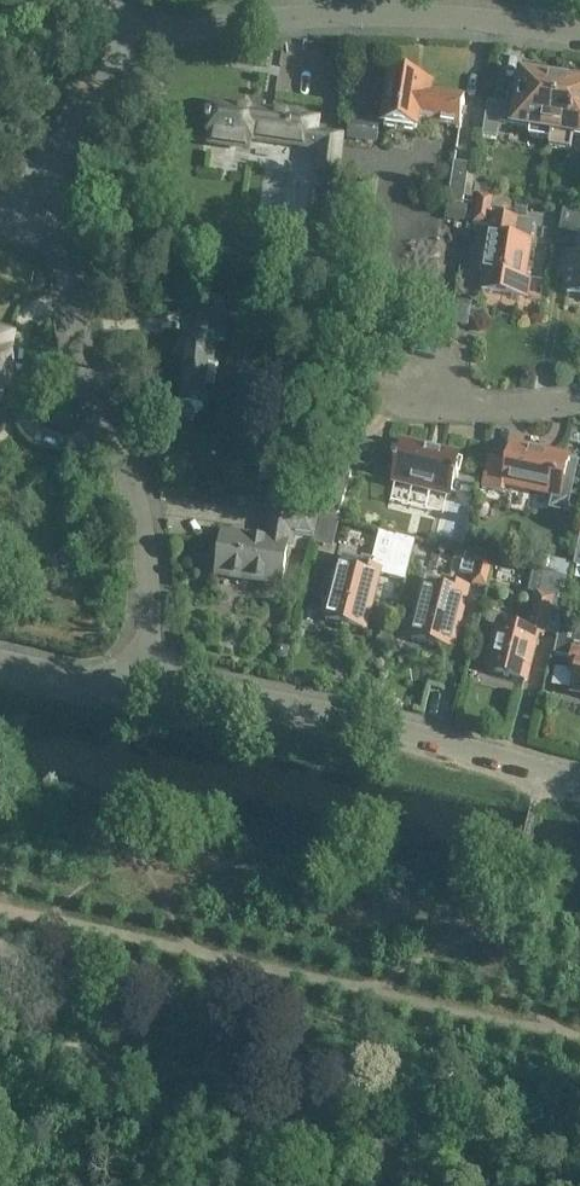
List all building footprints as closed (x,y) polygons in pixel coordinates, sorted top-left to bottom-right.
[(489,103),(483,136),(498,139),(500,124),(514,126),(514,125),(530,128),(529,136),(551,139),(560,81),(521,76),(519,89),(512,87),(509,106),(489,103)] [(391,77),(383,128),(415,133),(417,121),(460,127),(465,99),(429,93),(430,83),(391,77)] [(551,139),(573,143),(574,135),(579,136),(579,85),(560,81),(551,139)] [(249,147),(251,138),(319,149),(316,175),(338,178),(342,136),(317,132),(319,117),(234,103),(233,107),(213,103),(207,140),(249,147)] [(346,140),(377,144),(381,120),(350,116),(346,140)] [(453,162),(447,203),(463,205),(463,202),(471,203),(472,196),(475,175),(467,174),(468,164),(453,162)] [(308,239),(324,241),(332,191),(313,188),(308,239)] [(472,196),(471,203),(468,221),(474,222),(474,223),(489,226),(492,208),(506,210),(508,199),(487,196),(487,198),(472,196)] [(558,245),(579,249),(576,270),(571,269),(567,294),(579,296),(579,212),(563,209),(558,245)] [(493,218),(491,232),(481,291),(528,299),(531,281),(523,280),(529,243),(512,240),(515,221),(493,218)] [(188,335),(181,407),(183,408),(182,420),(194,421),(196,412),(198,412),(198,409),(203,410),(205,388),(214,390),(218,369),(220,369),(219,367),(216,367),(219,340),(226,341),(231,301),(199,298),(196,336),(188,335)] [(0,406),(10,353),(6,352),(9,340),(0,339),(0,406)] [(396,466),(393,482),(450,496),(454,479),(457,480),(458,475),(455,475),(459,458),(442,454),(442,452),(440,452),(439,454),(428,451),(429,449),(426,449),(426,450),(401,445),(398,461),(394,460),(393,465),(396,466)] [(561,497),(564,480),(574,482),(578,463),(568,460),(569,459),(544,453),(543,458),(510,451),(508,461),(489,457),(483,488),(505,492),(507,485),(561,497)] [(336,469),(322,515),(337,521),(347,491),(352,474),(336,469)] [(273,499),(270,513),(267,540),(221,534),(215,574),(282,583),(287,551),(292,551),(294,539),(314,541),(321,507),(273,499)] [(342,555),(339,567),(325,621),(365,631),(380,573),(405,580),(416,541),(382,532),(375,560),(362,557),(361,560),(342,555)] [(464,554),(459,573),(473,576),(470,586),(485,589),(492,560),(477,556),(477,557),(464,554)] [(536,592),(525,631),(519,629),(517,636),(497,631),(491,654),(487,653),(484,665),(488,666),(487,671),(526,681),(538,635),(544,636),(552,604),(562,607),(569,580),(543,573),(538,593),(536,592)] [(409,635),(413,636),(412,639),(451,648),(466,589),(447,585),(446,591),(426,586),(416,623),(413,622),(409,635)] [(573,659),(570,671),(577,672),(572,692),(579,693),(579,634),(560,630),(557,647),(555,655),(573,659)]
